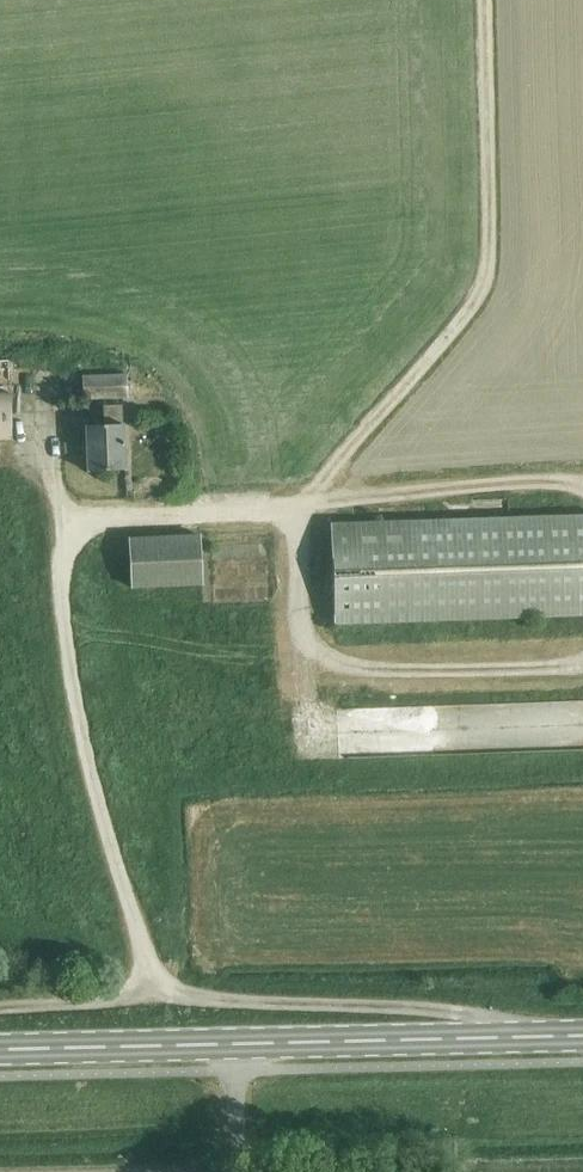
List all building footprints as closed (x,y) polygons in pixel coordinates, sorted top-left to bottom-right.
[(127,399),(126,376),(82,378),(83,400),(127,399)] [(0,393),(0,440),(12,440),(10,393),(0,393)] [(87,471),(125,470),(122,406),(102,407),(103,427),(85,427),(87,471)] [(333,623),(582,614),(582,516),(330,525),(333,623)] [(128,539),(130,587),(202,584),(200,536),(128,539)]
